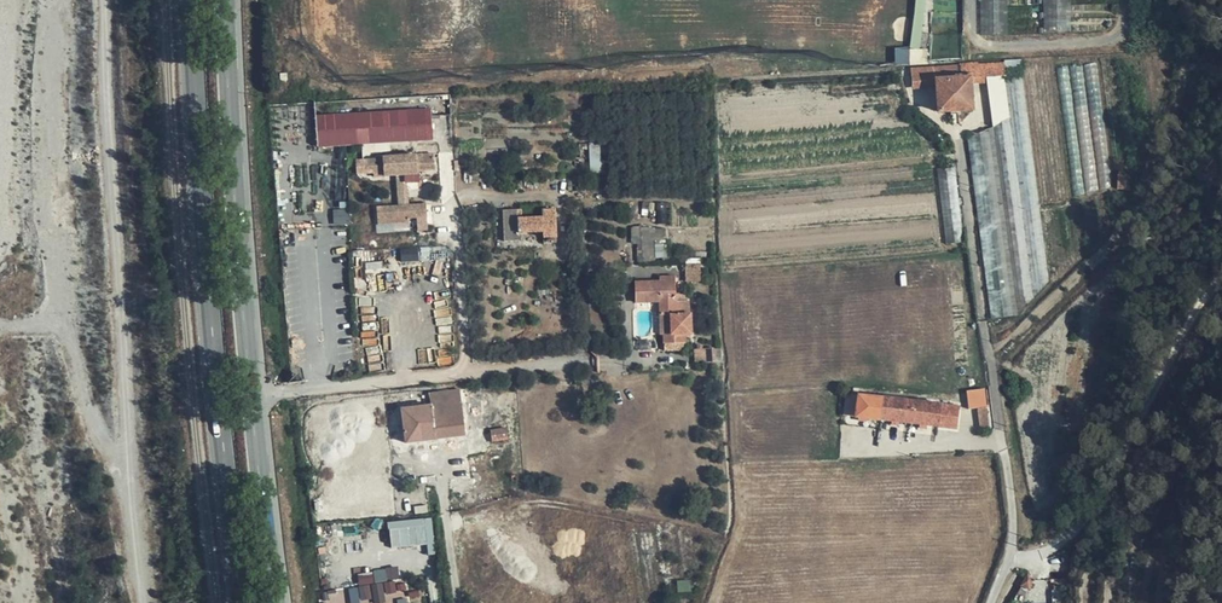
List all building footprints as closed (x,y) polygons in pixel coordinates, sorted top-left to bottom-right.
[(1039,0),(981,0),(981,35),(1014,35),(1014,36),(1039,35),(1039,0)] [(1108,34),(1108,0),(1045,0),(1045,36),(1108,34)] [(1111,170),(1097,60),(1027,66),(1044,203),(1113,188),(1111,170)] [(1022,69),(1022,63),(916,69),(917,90),(937,88),(937,81),(971,79),(971,84),(988,83),(988,79),(1007,77),(1007,71),(1022,69)] [(937,81),(937,88),(939,112),(973,111),(971,84),(971,79),(937,81)] [(1023,81),(1007,82),(1034,301),(1050,284),(1023,81)] [(1007,82),(988,83),(989,83),(994,129),(1017,317),(1020,316),(1034,301),(1007,82)] [(421,110),(306,117),(308,146),(423,140),(421,110)] [(1017,317),(994,129),(969,141),(991,320),(1017,317)] [(591,143),(592,171),(603,171),(602,143),(591,143)] [(401,148),(373,150),(374,160),(401,157),(401,148)] [(425,171),(424,155),(401,157),(374,160),(374,162),(347,164),(348,179),(366,177),(366,181),(387,179),(398,177),(409,176),(409,173),(425,171)] [(964,243),(955,168),(938,169),(948,246),(964,243)] [(398,177),(387,179),(390,209),(401,208),(399,183),(398,177)] [(1130,191),(1131,178),(1118,178),(1118,191),(1130,191)] [(371,227),(404,224),(403,219),(419,217),(418,206),(401,208),(390,209),(370,211),(371,227)] [(512,209),(495,209),(497,241),(512,240),(511,232),(535,230),(536,236),(549,235),(548,208),(533,209),(533,216),(512,218),(512,209)] [(639,242),(639,259),(669,258),(668,226),(633,226),(633,242),(639,242)] [(701,282),(701,264),(686,265),(687,282),(701,282)] [(692,332),(689,291),(680,292),(679,273),(660,274),(661,279),(635,281),(636,301),(662,300),(665,334),(692,332)] [(716,362),(715,349),(715,347),(695,349),(696,364),(716,362)] [(429,407),(461,404),(460,391),(428,396),(429,407)] [(987,408),(985,392),(967,393),(968,405),(969,410),(987,408)] [(874,422),(876,399),(859,397),(856,420),(874,422)] [(928,405),(876,399),(874,422),(925,427),(928,405)] [(466,438),(461,404),(429,407),(402,410),(406,445),(466,438)] [(947,412),(948,408),(928,405),(925,427),(945,430),(946,426),(947,412)] [(959,409),(948,408),(947,412),(946,426),(945,430),(957,431),(959,409)] [(989,435),(987,413),(979,412),(980,434),(989,435)] [(509,438),(508,427),(500,427),(491,428),(492,440),(509,438)] [(403,529),(404,544),(432,542),(429,516),(414,518),(415,528),(403,529)] [(374,569),(376,581),(402,576),(400,564),(374,569)] [(351,602),(386,601),(386,591),(397,591),(397,582),(351,584),(351,602)] [(1053,602),(1068,602),(1068,591),(1053,591),(1053,602)]
